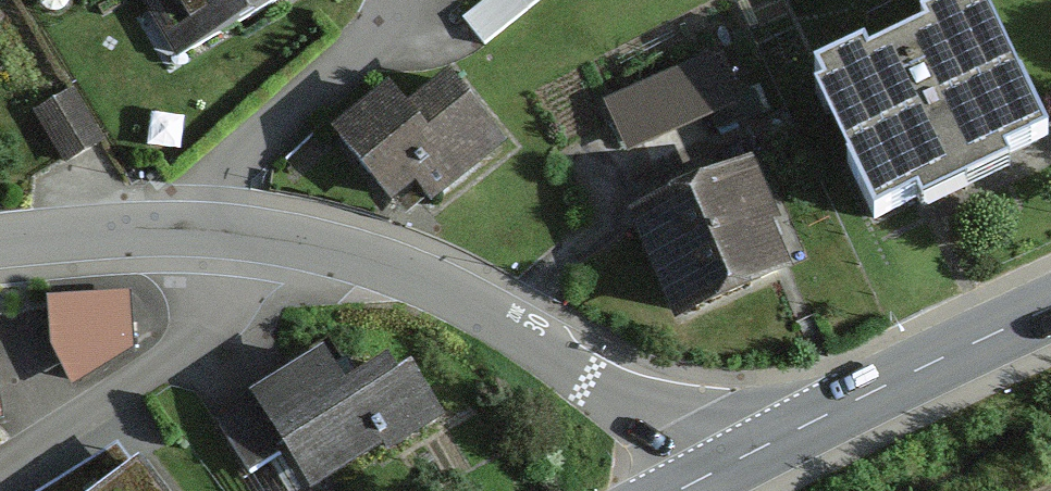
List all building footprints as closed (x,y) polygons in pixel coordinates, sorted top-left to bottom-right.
[(177,50),(263,0),(147,0),(177,50)] [(976,4),(805,83),(874,231),(1045,152),(976,4)] [(720,49),(611,97),(636,153),(745,104),(720,49)] [(396,100),(344,145),(403,211),(440,178),(462,202),(518,153),(455,83),(413,120),(396,100)] [(71,84),(33,108),(65,160),(104,135),(71,84)] [(729,184),(624,230),(668,329),(773,282),(729,184)] [(130,299),(46,309),(53,362),(76,398),(137,352),(130,299)] [(243,409),(296,490),(324,490),(428,426),(394,373),(349,401),(322,359),(243,409)] [(62,490),(159,490),(129,446),(62,490)]
